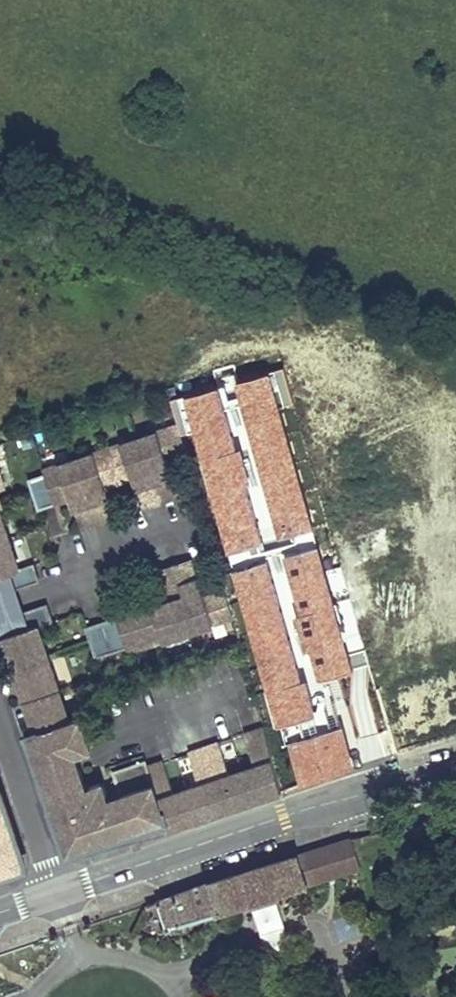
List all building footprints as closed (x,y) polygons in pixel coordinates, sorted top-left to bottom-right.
[(47,475),(32,480),(41,508),(74,497),(80,496),(81,501),(76,502),(84,528),(116,519),(108,492),(102,494),(100,489),(106,487),(137,477),(143,475),(145,480),(139,482),(147,508),(165,503),(164,500),(162,495),(177,490),(167,459),(189,452),(181,425),(46,470),(47,475)] [(177,490),(162,495),(164,500),(179,495),(177,490)] [(41,581),(35,565),(21,569),(0,506),(4,505),(0,493),(0,595),(41,581)] [(193,562),(177,567),(179,572),(195,567),(193,562)] [(119,619),(88,629),(98,658),(129,648),(131,653),(235,618),(228,592),(205,599),(195,567),(179,572),(177,567),(177,565),(160,570),(169,597),(175,596),(176,600),(171,602),(156,607),(153,600),(117,612),(119,619)] [(306,587),(267,597),(307,737),(295,740),(307,783),(353,765),(306,587)] [(49,605),(5,619),(10,634),(5,636),(37,732),(47,763),(40,765),(59,823),(85,815),(88,814),(69,755),(73,754),(71,749),(76,747),(78,752),(91,748),(81,717),(70,721),(40,625),(54,621),(49,605)] [(124,801),(96,810),(100,822),(106,840),(166,820),(167,825),(177,822),(179,827),(217,815),(215,810),(234,803),(235,809),(272,796),(270,791),(283,787),(266,729),(246,735),(256,766),(230,775),(220,743),(190,753),(201,785),(175,794),(164,761),(148,767),(145,760),(114,771),(122,795),(124,801)] [(47,763),(37,732),(29,734),(40,765),(47,763)] [(88,814),(85,815),(86,818),(96,823),(100,822),(96,810),(124,801),(122,795),(100,802),(100,800),(97,794),(92,796),(89,797),(75,753),(73,754),(69,755),(88,814)] [(89,790),(92,796),(97,794),(100,800),(105,798),(107,796),(107,793),(104,785),(102,783),(99,784),(91,787),(89,788),(89,790)] [(16,837),(0,787),(0,842),(16,837)] [(283,787),(270,791),(272,796),(284,792),(283,787)] [(234,803),(215,810),(217,815),(235,809),(234,803)] [(85,815),(59,823),(68,853),(106,840),(100,822),(96,823),(94,828),(94,830),(94,832),(93,835),(92,838),(89,840),(87,841),(84,841),(81,839),(78,837),(77,834),(77,831),(78,828),(79,826),(81,825),(82,825),(84,823),(86,818),(85,815)] [(96,823),(86,818),(84,823),(82,825),(81,825),(79,826),(78,828),(77,831),(77,834),(78,837),(81,839),(84,841),(87,841),(89,840),(92,838),(93,835),(94,832),(94,830),(94,828),(96,823)] [(177,822),(167,825),(169,831),(179,827),(177,822)] [(361,836),(159,901),(167,926),(183,922),(246,903),(247,907),(281,897),(282,893),(345,874),(341,862),(353,858),(366,854),(361,836)] [(0,842),(0,852),(1,852),(4,853),(6,855),(7,857),(8,860),(7,863),(5,866),(2,868),(0,869),(0,875),(26,866),(16,837),(0,842)] [(353,858),(341,862),(345,874),(356,870),(353,858)]
